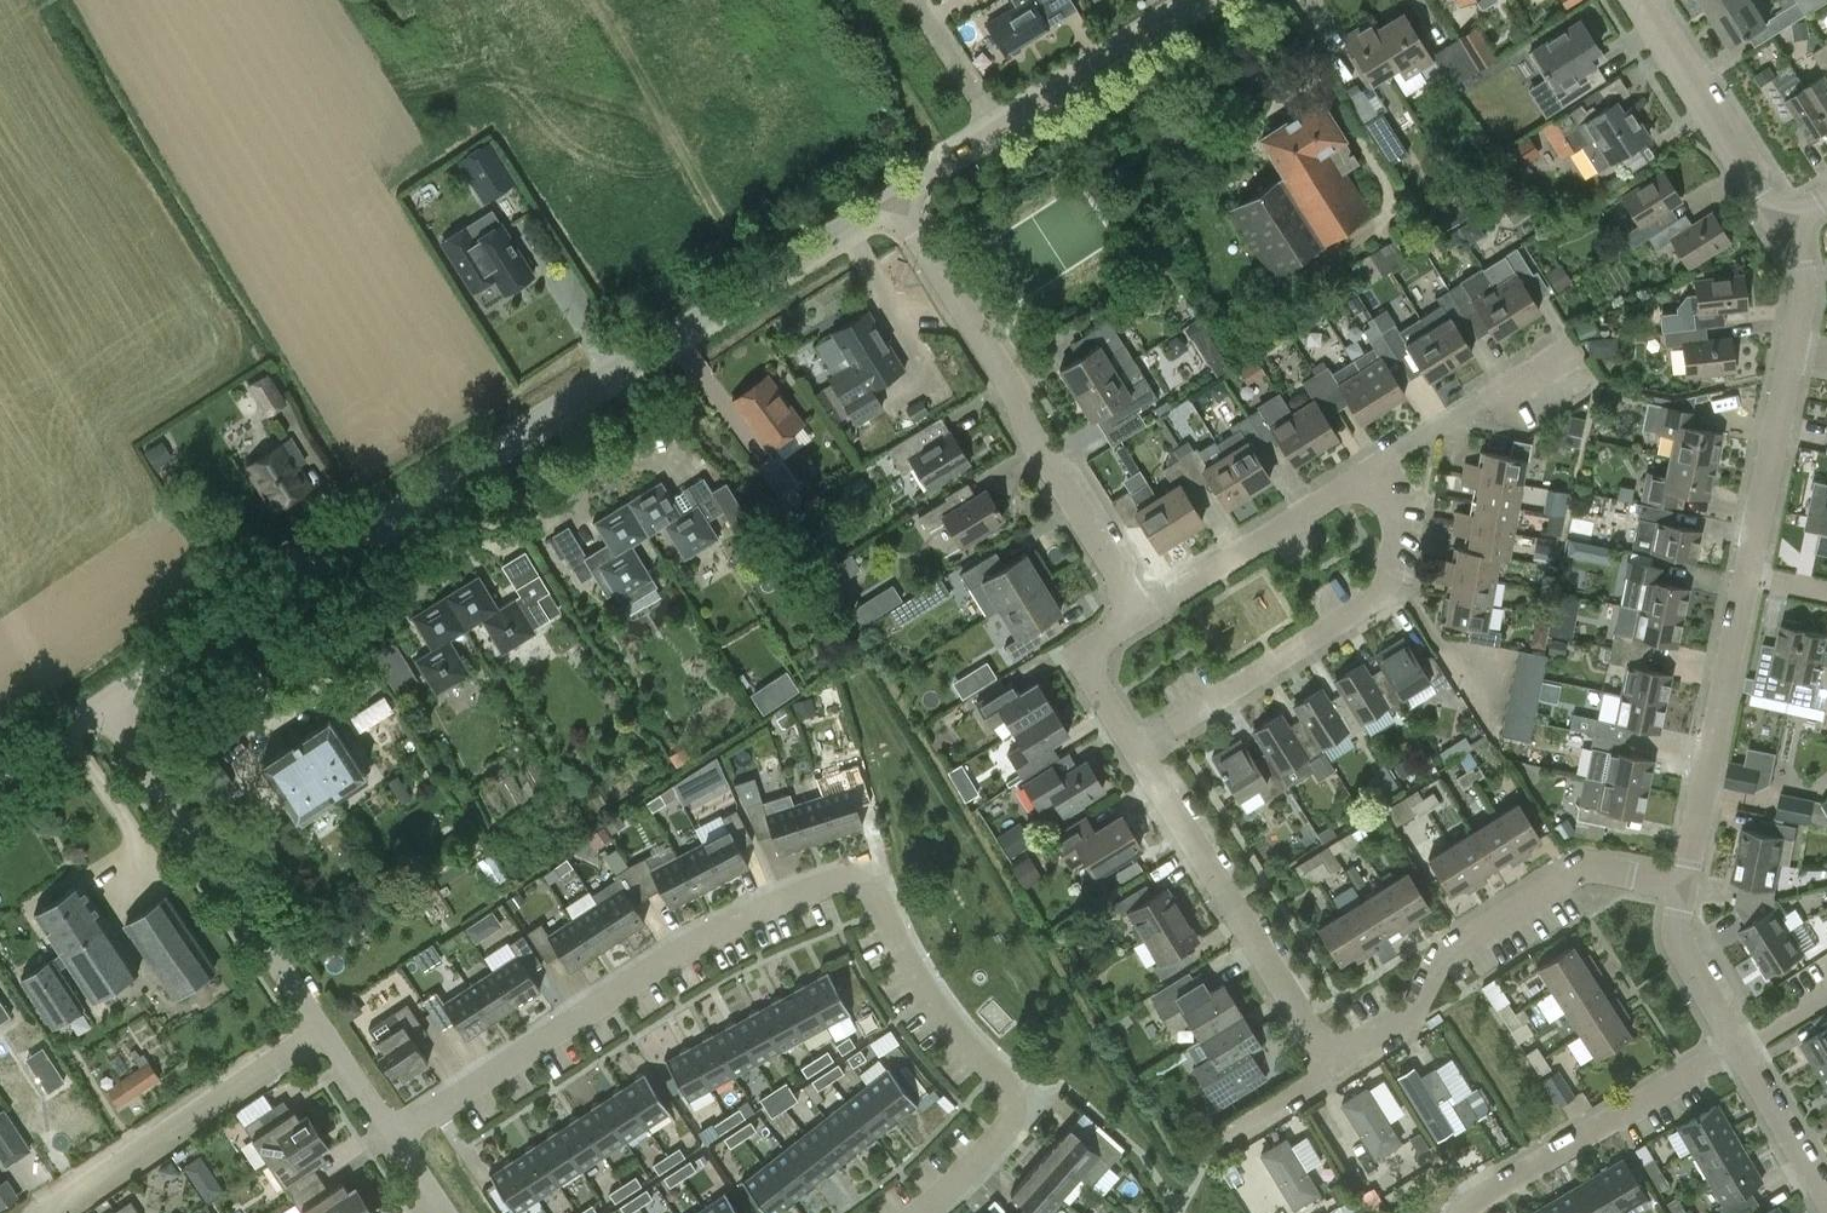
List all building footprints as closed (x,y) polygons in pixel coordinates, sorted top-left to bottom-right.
[(1064,16),(1057,5),(1065,0),(1014,0),(1017,5),(987,24),(1005,54),(1009,52),(1014,54),(1021,50),(1021,44),(1064,16)] [(1714,17),(1741,0),(1703,0),(1714,17)] [(1749,35),(1766,24),(1751,0),(1741,0),(1714,17),(1732,46),(1749,35)] [(1799,2),(1807,14),(1826,1),(1826,0),(1803,0),(1799,2)] [(1769,18),(1771,21),(1778,32),(1807,14),(1799,2),(1798,1),(1769,18)] [(1399,67),(1393,71),(1406,94),(1426,83),(1418,69),(1435,59),(1422,33),(1416,36),(1404,14),(1378,30),(1399,67)] [(1521,19),(1513,24),(1511,34),(1516,41),(1530,33),(1521,19)] [(1393,71),(1399,67),(1378,30),(1372,20),(1344,36),(1365,71),(1361,73),(1368,85),(1393,71)] [(1580,21),(1530,53),(1546,79),(1562,104),(1603,78),(1595,65),(1588,54),(1598,48),(1580,21)] [(1477,26),(1460,36),(1466,47),(1479,67),(1495,58),(1477,26)] [(1435,51),(1453,82),(1479,67),(1466,47),(1460,36),(1435,51)] [(1806,86),(1826,119),(1826,53),(1823,47),(1812,53),(1825,74),(1806,86)] [(1826,130),(1826,119),(1806,86),(1804,87),(1798,76),(1779,88),(1773,78),(1761,86),(1783,121),(1795,113),(1811,140),(1826,130)] [(1346,96),(1363,123),(1389,165),(1408,153),(1381,111),(1376,115),(1359,88),(1346,96)] [(1599,89),(1560,113),(1569,127),(1577,121),(1589,141),(1581,146),(1597,170),(1646,138),(1629,111),(1629,109),(1622,113),(1615,102),(1609,106),(1599,89)] [(1370,213),(1344,171),(1357,163),(1319,103),(1263,138),(1286,176),(1230,211),(1270,276),(1370,213)] [(1527,135),(1502,151),(1514,169),(1533,157),(1527,148),(1533,145),(1527,135)] [(516,181),(490,140),(458,160),(484,201),(516,181)] [(1632,248),(1648,237),(1677,219),(1669,206),(1679,200),(1662,174),(1623,200),(1638,224),(1623,234),(1632,248)] [(1470,213),(1459,194),(1432,210),(1442,229),(1470,213)] [(1528,211),(1518,196),(1508,203),(1518,218),(1528,211)] [(465,225),(441,240),(472,289),(494,275),(504,291),(531,274),(501,225),(499,222),(490,209),(465,225)] [(1677,219),(1648,237),(1656,249),(1672,240),(1689,266),(1728,241),(1710,215),(1693,226),(1685,214),(1677,219)] [(1360,260),(1372,280),(1405,260),(1393,241),(1360,260)] [(1505,254),(1482,268),(1494,287),(1517,323),(1539,309),(1520,279),(1531,271),(1516,247),(1505,254)] [(1570,281),(1560,265),(1547,273),(1558,289),(1570,281)] [(1461,282),(1449,289),(1461,307),(1465,313),(1475,307),(1495,337),(1517,323),(1494,287),(1482,268),(1461,282)] [(1696,281),(1697,295),(1687,296),(1678,308),(1679,314),(1662,315),(1663,331),(1697,328),(1715,326),(1713,311),(1745,308),(1742,277),(1696,281)] [(1441,303),(1420,317),(1427,329),(1450,366),(1472,352),(1453,321),(1465,313),(1461,307),(1449,289),(1437,297),(1441,303)] [(835,373),(828,377),(832,383),(849,412),(856,423),(883,407),(871,388),(904,368),(868,309),(831,332),(833,334),(850,364),(835,373)] [(1360,371),(1383,408),(1405,394),(1386,363),(1397,356),(1384,335),(1383,332),(1382,331),(1373,316),(1366,320),(1369,326),(1362,330),(1373,347),(1352,359),(1360,371)] [(1384,335),(1397,356),(1409,349),(1429,380),(1450,366),(1427,329),(1420,317),(1399,330),(1394,323),(1382,331),(1383,332),(1384,335)] [(1576,325),(1580,338),(1596,332),(1592,319),(1576,325)] [(1061,370),(1076,395),(1115,370),(1106,356),(1124,344),(1108,320),(1069,344),(1078,359),(1061,370)] [(1200,320),(1186,329),(1193,340),(1195,339),(1207,331),(1200,320)] [(1697,328),(1663,331),(1665,346),(1683,344),(1686,375),(1733,370),(1730,339),(1699,342),(1697,328)] [(1615,337),(1589,339),(1591,354),(1616,352),(1615,337)] [(1210,363),(1217,374),(1229,367),(1222,356),(1210,363)] [(1327,365),(1314,374),(1316,376),(1322,386),(1323,388),(1330,399),(1342,392),(1361,422),(1383,408),(1360,371),(1352,359),(1331,372),(1327,365)] [(1123,383),(1115,370),(1076,395),(1091,420),(1103,412),(1111,425),(1157,397),(1141,372),(1123,383)] [(245,386),(265,418),(289,403),(268,371),(245,386)] [(1313,401),(1293,414),(1316,450),(1337,436),(1318,407),(1330,399),(1323,388),(1322,386),(1316,376),(1314,374),(1301,382),(1313,401)] [(731,401),(766,449),(802,422),(767,375),(731,401)] [(832,383),(815,393),(833,422),(849,412),(832,383)] [(1260,407),(1247,415),(1264,442),(1275,435),(1293,464),(1316,450),(1293,414),(1279,392),(1258,405),(1260,407)] [(928,412),(922,400),(907,408),(914,420),(928,412)] [(1659,406),(1654,432),(1675,436),(1671,457),(1713,465),(1719,433),(1698,428),(1690,427),(1693,412),(1659,406)] [(1217,443),(1225,456),(1248,493),(1270,479),(1251,449),(1263,441),(1247,415),(1229,426),(1233,433),(1217,443)] [(1584,419),(1572,416),(1565,443),(1578,446),(1584,419)] [(914,434),(889,450),(902,472),(913,466),(928,489),(970,464),(949,430),(922,447),(914,434)] [(291,436),(244,467),(273,511),(312,485),(299,465),(307,460),(291,436)] [(1464,473),(1520,483),(1524,458),(1528,459),(1531,442),(1512,438),(1509,456),(1485,452),(1482,465),(1465,462),(1464,473)] [(161,441),(146,451),(156,467),(171,458),(161,441)] [(1197,447),(1180,458),(1196,483),(1207,476),(1227,506),(1248,493),(1225,456),(1209,466),(1197,447)] [(777,491),(790,482),(770,455),(757,464),(777,491)] [(1707,497),(1713,465),(1671,457),(1667,475),(1646,470),(1640,499),(1675,506),(1678,492),(1707,497)] [(1174,489),(1158,499),(1181,535),(1203,521),(1183,490),(1196,483),(1180,458),(1162,469),(1174,489)] [(1478,488),(1475,501),(1516,508),(1520,483),(1464,473),(1462,485),(1478,488)] [(660,480),(623,503),(644,536),(664,524),(684,557),(718,537),(707,519),(723,509),(734,527),(748,518),(726,483),(712,492),(703,477),(687,487),(696,502),(680,512),(671,497),(660,480)] [(1159,549),(1181,535),(1158,499),(1146,480),(1129,491),(1129,490),(1112,500),(1128,525),(1139,518),(1159,549)] [(1809,513),(1823,516),(1821,527),(1816,548),(1826,550),(1826,484),(1816,481),(1809,513)] [(1631,500),(1633,487),(1621,485),(1618,497),(1631,500)] [(947,498),(919,516),(927,529),(944,519),(962,549),(990,531),(988,528),(1002,519),(983,488),(976,493),(953,508),(947,498)] [(1564,514),(1568,492),(1555,490),(1551,511),(1564,514)] [(1457,511),(1455,523),(1512,532),(1516,508),(1475,501),(1473,514),(1457,511)] [(568,527),(554,536),(557,541),(566,555),(582,581),(594,573),(607,595),(614,590),(623,605),(656,584),(631,544),(644,536),(623,503),(594,521),(609,545),(587,559),(568,527)] [(1632,546),(1651,550),(1693,559),(1699,530),(1668,523),(1671,509),(1641,503),(1638,517),(1632,546)] [(1560,535),(1564,517),(1550,513),(1546,531),(1560,535)] [(1591,536),(1594,524),(1579,520),(1576,532),(1591,536)] [(1470,537),(1468,549),(1468,551),(1497,555),(1508,557),(1512,532),(1455,523),(1453,534),(1470,537)] [(814,545),(826,564),(837,557),(825,538),(814,545)] [(1585,542),(1570,539),(1568,553),(1577,555),(1583,550),(1585,542)] [(1553,562),(1556,546),(1539,543),(1536,559),(1553,562)] [(1439,558),(1437,570),(1493,580),(1497,555),(1468,551),(1468,549),(1458,547),(1456,561),(1439,558)] [(477,575),(444,595),(466,631),(481,622),(501,655),(537,633),(534,628),(550,618),(538,598),(550,591),(525,550),(501,565),(519,593),(496,607),(477,575)] [(986,557),(961,573),(988,616),(999,608),(1000,610),(1044,583),(1025,553),(1005,565),(995,572),(986,557)] [(845,576),(859,568),(850,554),(837,563),(845,576)] [(1631,561),(1621,603),(1681,615),(1687,587),(1659,581),(1662,567),(1651,565),(1631,561)] [(1452,583),(1450,597),(1489,604),(1493,580),(1437,570),(1435,580),(1452,583)] [(1554,586),(1555,576),(1544,574),(1542,584),(1554,586)] [(941,579),(929,587),(937,600),(950,593),(941,579)] [(1031,629),(1061,611),(1044,583),(1000,610),(1017,638),(1005,645),(1013,659),(1039,643),(1031,629)] [(450,641),(466,631),(444,595),(408,617),(427,650),(411,660),(433,696),(469,673),(450,641)] [(1489,604),(1450,597),(1446,622),(1470,626),(1467,640),(1498,645),(1500,631),(1485,628),(1489,604)] [(864,622),(874,616),(865,601),(855,607),(864,622)] [(911,616),(903,603),(890,611),(898,624),(911,616)] [(1621,603),(1612,646),(1641,652),(1644,638),(1656,640),(1675,644),(1681,615),(1621,603)] [(1575,616),(1555,611),(1550,632),(1571,636),(1575,616)] [(1768,686),(1791,691),(1793,683),(1793,679),(1804,630),(1800,629),(1802,622),(1787,619),(1786,626),(1779,625),(1773,652),(1762,649),(1753,692),(1766,695),(1768,686)] [(1825,709),(1826,699),(1826,669),(1820,667),(1826,635),(1804,630),(1793,679),(1793,683),(1791,691),(1791,692),(1814,697),(1812,706),(1825,709)] [(395,693),(417,679),(390,634),(368,648),(395,693)] [(1403,697),(1405,702),(1409,708),(1449,682),(1433,655),(1420,663),(1403,637),(1375,655),(1383,667),(1402,697),(1403,697)] [(1561,642),(1552,640),(1549,651),(1558,653),(1561,642)] [(1612,646),(1609,660),(1628,664),(1622,693),(1664,701),(1670,673),(1649,668),(1638,666),(1641,652),(1612,646)] [(1519,650),(1516,664),(1544,670),(1547,656),(1519,650)] [(996,676),(987,661),(953,682),(963,697),(996,676)] [(1334,680),(1342,693),(1362,723),(1390,705),(1392,710),(1405,702),(1403,697),(1402,697),(1383,667),(1370,675),(1362,662),(1334,680)] [(1544,670),(1516,664),(1513,678),(1541,684),(1544,670)] [(1541,684),(1513,678),(1510,692),(1538,698),(1541,684)] [(1014,731),(1052,708),(1036,682),(1018,693),(1010,681),(976,702),(991,728),(1006,719),(1014,731)] [(777,704),(764,685),(751,694),(764,713),(777,704)] [(1294,706),(1303,719),(1321,749),(1349,731),(1351,735),(1364,727),(1362,723),(1342,693),(1329,700),(1322,689),(1294,706)] [(1569,727),(1593,732),(1624,739),(1627,724),(1658,730),(1664,701),(1622,693),(1605,689),(1599,718),(1572,712),(1569,727)] [(1538,698),(1510,692),(1507,706),(1535,712),(1538,698)] [(793,703),(797,718),(815,712),(811,698),(793,703)] [(1535,712),(1507,706),(1504,721),(1532,726),(1535,712)] [(1067,733),(1052,708),(1014,731),(1022,744),(1008,753),(1024,778),(1058,756),(1050,743),(1067,733)] [(789,709),(776,718),(782,727),(795,718),(789,709)] [(1254,731),(1262,745),(1280,774),(1308,756),(1312,761),(1324,754),(1321,749),(1303,719),(1302,720),(1290,727),(1281,714),(1254,731)] [(364,772),(347,746),(330,720),(263,763),(296,815),(364,772)] [(1532,726),(1504,721),(1501,735),(1529,741),(1532,726)] [(1584,775),(1604,779),(1646,788),(1652,760),(1621,753),(1624,739),(1593,732),(1590,746),(1584,775)] [(1471,746),(1465,736),(1440,752),(1447,762),(1471,746)] [(1250,753),(1241,739),(1213,757),(1240,799),(1268,781),(1271,787),(1284,779),(1280,774),(1262,745),(1250,753)] [(670,756),(676,766),(690,758),(684,747),(670,756)] [(1457,757),(1465,770),(1472,781),(1483,775),(1468,750),(1457,757)] [(216,756),(192,772),(209,798),(233,782),(216,756)] [(716,757),(696,769),(707,791),(726,781),(716,757)] [(1415,767),(1410,760),(1396,769),(1400,776),(1415,767)] [(1048,823),(1064,813),(1103,788),(1086,761),(1060,777),(1052,766),(1024,784),(1048,823)] [(1730,761),(1726,785),(1754,791),(1759,767),(1745,764),(1730,761)] [(1397,785),(1384,764),(1375,770),(1388,790),(1397,785)] [(821,795),(834,834),(863,824),(856,806),(871,801),(860,767),(844,772),(849,786),(821,795)] [(1462,788),(1472,781),(1465,770),(1455,777),(1462,788)] [(1584,775),(1576,817),(1578,817),(1604,823),(1609,824),(1611,811),(1628,814),(1640,817),(1646,788),(1584,775)] [(971,780),(960,786),(968,799),(978,793),(971,780)] [(746,804),(762,799),(757,785),(738,792),(743,805),(746,804)] [(1421,798),(1428,809),(1439,803),(1432,791),(1421,798)] [(995,817),(1015,808),(1007,792),(987,801),(995,817)] [(1810,824),(1826,827),(1826,811),(1820,800),(1780,792),(1775,817),(1810,824)] [(660,793),(647,801),(652,810),(666,802),(660,793)] [(762,799),(746,804),(757,838),(771,833),(778,852),(806,843),(794,804),(790,793),(762,802),(762,799)] [(821,795),(794,804),(806,843),(834,834),(821,795)] [(1418,816),(1428,809),(1421,798),(1411,805),(1418,816)] [(1518,802),(1495,817),(1521,859),(1531,853),(1526,845),(1539,837),(1518,802)] [(702,842),(721,878),(748,864),(739,847),(753,840),(752,839),(736,808),(722,816),(728,829),(702,842)] [(624,823),(618,815),(605,824),(611,832),(624,823)] [(1084,856),(1095,874),(1139,847),(1119,816),(1094,832),(1086,819),(1055,838),(1071,864),(1084,856)] [(1495,817),(1473,831),(1494,865),(1507,857),(1512,865),(1521,859),(1495,817)] [(1561,837),(1573,830),(1566,818),(1554,825),(1561,837)] [(1738,855),(1780,862),(1789,864),(1797,826),(1761,819),(1759,831),(1743,827),(1738,855)] [(1032,842),(1019,822),(999,835),(1012,855),(1032,842)] [(1349,831),(1355,840),(1362,851),(1373,844),(1360,824),(1349,831)] [(1473,831),(1451,845),(1477,886),(1486,881),(1481,873),(1494,865),(1473,831)] [(1352,858),(1362,851),(1355,840),(1344,847),(1352,858)] [(702,842),(677,856),(696,891),(721,878),(702,842)] [(1468,892),(1477,886),(1451,845),(1428,859),(1450,894),(1464,885),(1468,892)] [(1305,859),(1318,879),(1329,872),(1316,852),(1305,859)] [(1738,882),(1734,905),(1755,901),(1775,898),(1774,889),(1780,862),(1738,855),(1732,881),(1738,882)] [(645,856),(628,865),(646,895),(660,888),(669,905),(696,891),(677,856),(651,869),(645,856)] [(1041,877),(1029,856),(1012,866),(1025,887),(1041,877)] [(560,875),(573,866),(567,857),(554,866),(560,875)] [(1308,886),(1318,879),(1305,859),(1295,865),(1308,886)] [(616,878),(592,894),(597,902),(619,936),(645,920),(634,903),(646,895),(628,865),(616,873),(614,874),(616,878)] [(1406,872),(1385,886),(1412,928),(1421,923),(1416,915),(1429,907),(1406,872)] [(20,978),(52,1026),(138,969),(80,881),(34,912),(60,952),(20,978)] [(1143,938),(1180,915),(1165,889),(1154,896),(1145,883),(1114,903),(1122,915),(1128,912),(1143,938)] [(1385,886),(1363,900),(1385,935),(1398,926),(1403,934),(1412,928),(1385,886)] [(524,900),(519,892),(508,900),(513,908),(524,900)] [(174,995),(214,968),(165,896),(125,923),(174,995)] [(1779,898),(1775,898),(1755,901),(1734,905),(1747,926),(1740,930),(1754,952),(1790,929),(1781,917),(1788,912),(1779,898)] [(1363,900),(1341,914),(1368,956),(1378,950),(1373,943),(1385,935),(1363,900)] [(597,902),(573,918),(595,952),(619,936),(597,902)] [(1359,962),(1368,956),(1341,914),(1319,929),(1341,964),(1354,955),(1359,962)] [(1196,941),(1180,915),(1143,938),(1159,963),(1153,967),(1160,979),(1192,959),(1185,947),(1196,941)] [(570,969),(595,952),(573,918),(549,934),(541,922),(527,931),(546,961),(559,952),(570,969)] [(479,920),(466,928),(475,941),(488,933),(479,920)] [(1803,921),(1790,929),(1754,952),(1769,975),(1817,943),(1803,921)] [(492,970),(515,1004),(540,988),(529,971),(542,963),(523,934),(509,942),(517,954),(492,970)] [(440,943),(446,953),(459,944),(453,935),(440,943)] [(1538,968),(1552,990),(1595,963),(1589,954),(1581,959),(1573,946),(1538,968)] [(1595,963),(1552,990),(1566,1012),(1601,990),(1593,977),(1600,972),(1595,963)] [(492,970),(468,986),(490,1020),(515,1004),(492,970)] [(803,983),(825,1023),(847,1010),(849,1014),(851,1013),(827,970),(817,975),(819,979),(806,986),(804,982),(803,983)] [(1183,986),(1155,1003),(1172,1032),(1189,1022),(1199,1041),(1241,1015),(1223,984),(1212,991),(1204,996),(1193,978),(1182,984),(1183,986)] [(1494,979),(1482,986),(1496,1008),(1508,1000),(1494,979)] [(781,995),(780,995),(802,1035),(825,1023),(803,983),(794,988),(796,991),(783,998),(781,995)] [(465,1037),(490,1020),(468,986),(444,1002),(436,990),(423,999),(442,1028),(455,1020),(465,1037)] [(1610,1003),(1601,990),(1566,1012),(1580,1034),(1623,1007),(1617,998),(1610,1003)] [(758,1007),(757,1008),(779,1047),(802,1035),(780,995),(771,1000),(773,1004),(760,1011),(758,1007)] [(10,1015),(0,1000),(0,1022),(10,1015)] [(395,1068),(402,1078),(428,1061),(414,1040),(427,1032),(407,1002),(368,1028),(383,1050),(377,1054),(389,1072),(395,1068)] [(1505,1019),(1515,1013),(1508,1002),(1498,1009),(1505,1019)] [(1623,1007),(1580,1034),(1595,1057),(1630,1034),(1621,1020),(1628,1016),(1623,1007)] [(735,1020),(734,1020),(756,1060),(779,1047),(757,1008),(748,1012),(750,1016),(737,1023),(735,1020)] [(1803,1042),(1816,1065),(1826,1058),(1826,1011),(1813,1019),(1821,1031),(1803,1042)] [(1515,1013),(1505,1019),(1512,1030),(1522,1023),(1515,1013)] [(1199,1041),(1188,1048),(1198,1065),(1193,1068),(1211,1098),(1260,1068),(1249,1051),(1259,1045),(1241,1015),(1199,1041)] [(712,1032),(711,1032),(733,1072),(756,1060),(734,1020),(725,1025),(727,1029),(714,1036),(712,1032)] [(689,1044),(688,1045),(710,1085),(733,1072),(711,1032),(702,1037),(704,1041),(691,1048),(689,1044)] [(849,1036),(836,1044),(842,1053),(855,1044),(849,1036)] [(687,1097),(710,1085),(688,1045),(679,1050),(681,1054),(667,1061),(665,1057),(664,1058),(688,1102),(689,1101),(687,1097)] [(1533,1063),(1544,1056),(1537,1045),(1527,1052),(1533,1063)] [(860,1048),(847,1057),(853,1066),(866,1057),(860,1048)] [(63,1080),(42,1049),(28,1058),(49,1090),(63,1080)] [(827,1050),(814,1058),(820,1067),(826,1064),(833,1059),(827,1050)] [(1544,1056),(1533,1063),(1540,1073),(1550,1066),(1544,1056)] [(814,1058),(801,1067),(807,1076),(820,1067),(814,1058)] [(1816,1065),(1826,1083),(1826,1058),(1816,1065)] [(106,1088),(110,1094),(117,1105),(159,1077),(148,1061),(106,1088)] [(838,1063),(825,1071),(831,1081),(844,1072),(838,1063)] [(888,1070),(868,1086),(896,1122),(897,1121),(894,1117),(906,1108),(909,1112),(918,1105),(887,1065),(886,1066),(888,1070)] [(1454,1137),(1472,1127),(1439,1067),(1421,1078),(1454,1137)] [(1541,1079),(1549,1092),(1557,1105),(1573,1094),(1557,1068),(1541,1079)] [(621,1086),(646,1124),(667,1110),(670,1113),(671,1113),(644,1071),(634,1077),(636,1081),(624,1089),(622,1085),(621,1086)] [(825,1071),(812,1080),(818,1089),(831,1081),(825,1071)] [(786,1080),(773,1089),(779,1098),(792,1089),(790,1087),(786,1080)] [(600,1100),(599,1100),(624,1138),(646,1124),(621,1086),(612,1092),(615,1095),(602,1103),(600,1100)] [(868,1086),(847,1102),(875,1138),(876,1137),(874,1133),(885,1124),(888,1128),(896,1122),(868,1086)] [(773,1089),(759,1098),(764,1104),(765,1107),(779,1098),(773,1089)] [(792,1089),(779,1098),(785,1107),(798,1099),(793,1092),(792,1089)] [(1402,1149),(1367,1091),(1337,1109),(1372,1166),(1402,1149)] [(779,1098),(765,1107),(767,1109),(771,1116),(785,1107),(779,1098)] [(578,1114),(577,1115),(602,1153),(624,1138),(599,1100),(590,1106),(593,1109),(580,1118),(578,1114)] [(847,1102),(827,1118),(855,1154),(856,1153),(853,1150),(865,1140),(867,1144),(875,1138),(847,1102)] [(1722,1136),(1731,1130),(1715,1104),(1678,1127),(1693,1153),(1714,1141),(1722,1136)] [(244,1125),(268,1161),(310,1133),(294,1109),(281,1118),(273,1106),(244,1125)] [(740,1108),(727,1116),(733,1125),(745,1116),(740,1108)] [(6,1164),(28,1149),(3,1111),(0,1113),(0,1154),(6,1164)] [(556,1128),(555,1129),(580,1167),(602,1153),(577,1115),(569,1120),(571,1124),(558,1132),(556,1128)] [(727,1116),(714,1124),(720,1133),(733,1125),(727,1116)] [(827,1118),(806,1134),(834,1170),(835,1169),(833,1166),(844,1156),(847,1160),(855,1154),(827,1118)] [(749,1121),(737,1128),(743,1137),(755,1130),(749,1121)] [(1070,1126),(1049,1149),(1080,1176),(1091,1185),(1109,1165),(1121,1152),(1120,1151),(1094,1128),(1084,1139),(1070,1127),(1070,1126)] [(737,1128),(724,1137),(731,1146),(743,1137),(737,1128)] [(534,1143),(533,1143),(558,1181),(580,1167),(555,1129),(547,1135),(549,1138),(537,1146),(534,1143)] [(1693,1153),(1708,1179),(1746,1156),(1731,1130),(1722,1136),(1714,1141),(1693,1153)] [(310,1133),(268,1161),(284,1185),(293,1197),(321,1178),(313,1166),(326,1157),(310,1133)] [(1411,1138),(1419,1150),(1427,1145),(1419,1133),(1411,1138)] [(806,1134),(785,1150),(813,1186),(815,1185),(812,1182),(824,1173),(826,1176),(834,1170),(806,1134)] [(1285,1141),(1244,1165),(1272,1212),(1295,1212),(1319,1199),(1285,1141)] [(512,1157),(511,1158),(536,1196),(558,1181),(533,1143),(525,1149),(527,1152),(515,1161),(512,1157)] [(666,1155),(672,1164),(685,1156),(679,1146),(666,1155)] [(1049,1149),(1030,1171),(1061,1198),(1080,1176),(1049,1149)] [(785,1150),(765,1166),(793,1202),(794,1201),(791,1198),(803,1189),(806,1192),(813,1186),(785,1150)] [(659,1173),(672,1164),(666,1155),(653,1164),(659,1173)] [(1723,1212),(1737,1212),(1757,1201),(1749,1189),(1761,1182),(1746,1156),(1708,1179),(1723,1204),(1719,1207),(1723,1212)] [(201,1157),(188,1166),(208,1197),(222,1188),(201,1157)] [(536,1196),(511,1158),(503,1163),(505,1167),(498,1172),(492,1175),(490,1172),(489,1173),(515,1212),(517,1212),(515,1210),(536,1196)] [(677,1168),(683,1177),(696,1168),(690,1159),(677,1168)] [(1597,1176),(1619,1212),(1621,1212),(1645,1198),(1623,1160),(1597,1176)] [(1652,1160),(1644,1164),(1652,1178),(1660,1173),(1652,1160)] [(171,1161),(159,1169),(163,1176),(172,1177),(179,1173),(171,1161)] [(793,1202),(765,1166),(745,1182),(742,1179),(741,1180),(767,1212),(772,1212),(783,1205),(785,1208),(793,1202)] [(670,1186),(683,1177),(677,1168),(664,1176),(670,1186)] [(1019,1212),(1047,1212),(1061,1198),(1030,1171),(1010,1193),(1025,1206),(1019,1212)] [(1668,1186),(1660,1173),(1652,1178),(1660,1192),(1668,1186)] [(622,1184),(628,1193),(642,1184),(636,1175),(622,1184)] [(1572,1192),(1584,1212),(1619,1212),(1597,1176),(1572,1192)] [(12,1195),(2,1178),(0,1179),(0,1203),(12,1195)] [(293,1197),(301,1209),(303,1212),(348,1212),(359,1206),(343,1181),(329,1190),(321,1178),(293,1197)] [(615,1201),(628,1193),(622,1184),(609,1192),(615,1201)] [(1339,1184),(1330,1189),(1338,1201),(1346,1195),(1339,1184)] [(646,1188),(633,1197),(639,1206),(652,1197),(646,1188)] [(1373,1188),(1355,1199),(1363,1212),(1370,1212),(1383,1205),(1373,1188)] [(704,1209),(707,1212),(739,1212),(724,1190),(723,1191),(725,1195),(704,1209)] [(1546,1207),(1549,1212),(1584,1212),(1572,1192),(1546,1207)] [(633,1197),(620,1205),(625,1212),(628,1212),(639,1206),(633,1197)] [(131,1199),(110,1212),(140,1212),(131,1199)] [(1667,1204),(1672,1212),(1679,1212),(1683,1211),(1675,1199),(1667,1204)] [(1757,1201),(1737,1212),(1764,1212),(1757,1201)] [(579,1212),(597,1212),(598,1212),(592,1204),(579,1212)]
